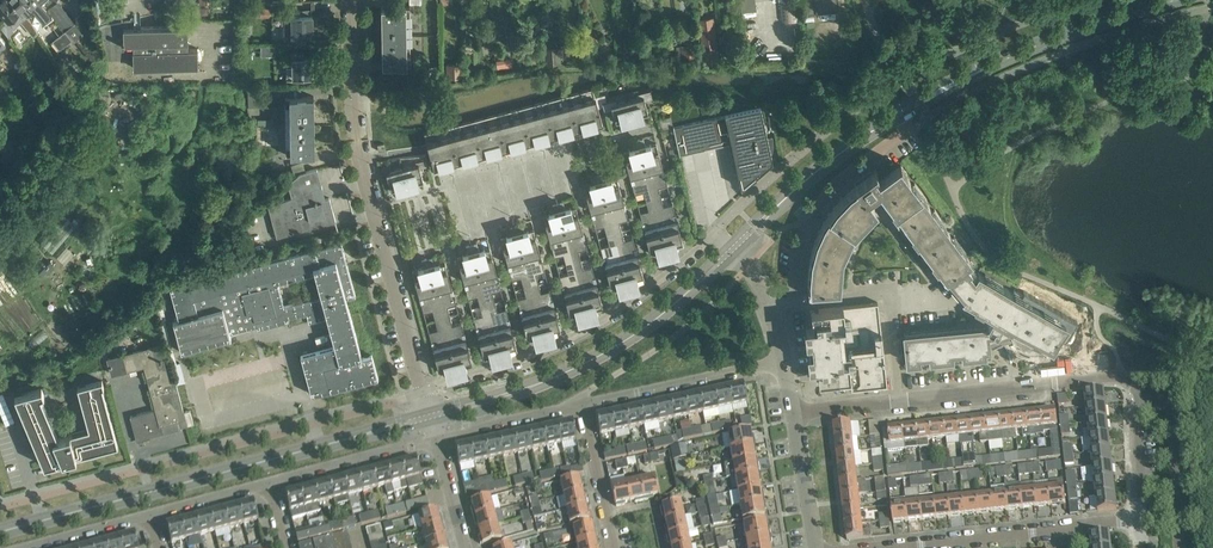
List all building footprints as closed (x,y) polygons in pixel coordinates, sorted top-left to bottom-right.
[(7,18),(0,25),(3,29),(9,35),(15,30),(13,28),(28,15),(22,8),(14,0),(0,0),(0,11),(7,18)] [(22,8),(28,15),(33,11),(44,23),(53,15),(47,8),(43,4),(43,2),(41,0),(14,0),(22,8)] [(57,0),(47,8),(53,15),(64,29),(74,22),(57,0)] [(102,13),(99,0),(91,0),(95,15),(102,13)] [(796,1),(796,0),(779,0),(779,3),(780,2),(782,22),(798,20),(796,1)] [(806,13),(837,10),(835,0),(804,0),(806,13)] [(381,7),(381,36),(406,36),(406,15),(410,15),(410,6),(381,7)] [(246,17),(271,16),(271,8),(246,8),(246,17)] [(291,15),(284,15),(285,37),(294,37),(294,35),(312,34),(312,15),(291,15)] [(133,26),(132,17),(99,27),(104,45),(107,58),(132,58),(133,67),(198,65),(197,48),(188,48),(187,25),(133,26)] [(713,17),(699,19),(704,62),(718,61),(713,17)] [(74,22),(64,29),(72,39),(73,41),(83,33),(74,22)] [(64,29),(52,40),(59,49),(72,39),(64,29)] [(492,31),(483,31),(484,47),(493,46),(492,31)] [(411,65),(410,56),(406,56),(406,36),(381,36),(382,65),(411,65)] [(274,45),(262,45),(262,55),(274,55),(274,45)] [(559,47),(544,48),(545,63),(560,63),(559,47)] [(304,50),(291,50),(291,57),(293,57),(292,76),(314,77),(314,57),(304,57),(304,50)] [(538,50),(523,52),(524,62),(539,61),(538,50)] [(497,61),(497,68),(512,66),(511,59),(497,61)] [(451,64),(446,64),(447,77),(463,77),(462,64),(451,64)] [(433,169),(602,123),(598,108),(595,98),(595,97),(593,88),(580,91),(568,94),(556,98),(544,101),(532,104),(520,107),(508,110),(496,114),(484,117),(472,120),(460,123),(448,127),(436,130),(424,133),(428,150),(433,169)] [(637,90),(625,93),(632,119),(648,114),(644,100),(652,98),(650,89),(636,93),(636,91),(638,90),(637,90)] [(606,101),(602,102),(603,107),(604,111),(612,109),(616,123),(632,119),(625,93),(613,96),(613,97),(615,96),(615,99),(606,101)] [(604,94),(595,97),(595,98),(598,108),(603,107),(602,102),(606,101),(604,94)] [(286,154),(314,154),(314,96),(285,96),(286,154)] [(741,187),(772,160),(771,153),(771,152),(772,149),(772,146),(773,143),(772,139),(772,136),(767,137),(760,105),(725,113),(725,115),(682,125),(674,127),(673,125),(679,154),(680,154),(680,153),(686,152),(698,150),(698,149),(704,148),(729,143),(729,142),(731,142),(741,187)] [(0,150),(9,161),(24,149),(14,138),(0,150)] [(643,138),(640,139),(638,140),(645,167),(661,162),(656,143),(645,146),(643,138)] [(628,171),(645,167),(638,140),(632,141),(634,149),(623,152),(628,171)] [(378,151),(385,150),(384,143),(377,144),(378,151)] [(420,168),(427,166),(425,159),(415,161),(416,164),(402,168),(407,186),(424,182),(420,168)] [(645,167),(653,199),(661,197),(658,187),(667,185),(661,162),(645,167)] [(940,217),(938,214),(934,209),(931,210),(928,205),(924,201),(927,199),(914,182),(911,184),(909,179),(904,175),(907,172),(901,164),(900,164),(879,180),(874,173),(877,171),(875,169),(856,183),(867,198),(877,190),(913,238),(916,236),(936,220),(940,217)] [(402,168),(389,171),(388,165),(381,167),(384,177),(387,176),(391,191),(407,186),(402,168)] [(643,191),(646,201),(653,199),(645,167),(628,171),(634,194),(643,191)] [(325,199),(317,168),(299,173),(288,183),(292,197),(268,207),(276,237),(335,221),(329,198),(325,199)] [(604,173),(601,173),(598,174),(605,201),(622,197),(617,177),(606,180),(604,173)] [(605,201),(598,174),(593,175),(595,183),(584,186),(589,205),(605,201)] [(874,207),(867,198),(856,183),(848,190),(841,197),(865,220),(871,213),(870,211),(874,207)] [(622,197),(605,201),(614,233),(622,231),(619,222),(628,219),(622,197)] [(653,199),(662,231),(678,226),(672,204),(663,206),(661,197),(653,199)] [(834,205),(828,213),(853,230),(856,225),(858,227),(865,220),(841,197),(834,205)] [(646,235),(662,231),(653,199),(646,201),(648,210),(639,213),(646,235)] [(581,225),(576,206),(565,209),(563,201),(557,203),(564,230),(581,225)] [(606,235),(614,233),(605,201),(589,205),(595,228),(604,226),(606,235)] [(557,203),(555,203),(552,204),(554,212),(543,215),(548,234),(564,230),(557,203)] [(850,234),(853,230),(828,213),(822,221),(818,231),(849,244),(853,236),(850,234)] [(969,268),(971,267),(972,266),(967,260),(969,259),(968,258),(956,246),(948,231),(936,220),(916,236),(913,238),(910,240),(913,243),(916,241),(943,277),(949,285),(952,282),(969,268)] [(520,224),(515,226),(522,253),(539,248),(533,229),(522,232),(520,224)] [(564,230),(573,262),(581,260),(578,250),(587,248),(581,225),(564,230)] [(506,257),(522,253),(515,226),(509,227),(512,235),(501,238),(506,257)] [(683,245),(678,226),(662,231),(668,252),(678,249),(677,247),(683,245)] [(563,254),(566,264),(573,262),(564,230),(548,234),(554,257),(563,254)] [(614,233),(623,265),(639,261),(633,238),(624,240),(622,231),(614,233)] [(658,254),(668,252),(662,231),(646,235),(651,254),(657,252),(658,254)] [(814,240),(812,249),(841,257),(842,252),(845,253),(849,244),(818,231),(814,240)] [(600,247),(606,270),(623,265),(614,233),(606,235),(609,244),(600,247)] [(315,248),(233,270),(171,288),(179,320),(173,322),(181,352),(231,338),(229,334),(235,332),(239,331),(249,328),(250,332),(288,321),(287,319),(306,314),(307,316),(316,314),(315,316),(319,318),(324,310),(326,317),(334,346),(301,355),(312,394),(325,390),(354,383),(359,381),(378,376),(371,353),(361,355),(357,339),(346,298),(355,296),(347,264),(341,242),(315,249),(315,248)] [(477,243),(471,244),(478,271),(495,267),(490,248),(479,251),(477,243)] [(462,276),(478,271),(471,244),(466,246),(468,254),(457,257),(462,276)] [(522,253),(531,285),(538,283),(536,274),(545,271),(539,248),(522,253)] [(839,262),(841,257),(812,249),(809,259),(808,269),(841,272),(842,263),(839,262)] [(521,278),(523,287),(531,285),(522,253),(506,257),(512,280),(521,278)] [(434,286),(450,281),(445,262),(434,265),(432,257),(426,258),(434,286)] [(417,290),(434,286),(426,258),(421,260),(423,268),(412,271),(417,290)] [(573,262),(582,294),(598,289),(592,267),(583,269),(581,260),(573,262)] [(628,286),(638,283),(638,281),(644,279),(639,261),(623,265),(628,286)] [(565,298),(582,294),(573,262),(566,264),(568,273),(559,276),(565,298)] [(611,288),(618,287),(618,289),(628,286),(623,265),(606,270),(611,288)] [(972,266),(971,267),(969,268),(952,282),(949,285),(962,299),(974,276),(978,272),(972,266)] [(478,271),(487,303),(495,301),(492,292),(501,290),(495,267),(478,271)] [(809,289),(838,287),(837,282),(840,282),(841,272),(808,269),(807,279),(808,296),(813,295),(809,295),(809,289)] [(477,296),(480,306),(487,303),(478,271),(462,276),(468,299),(477,296)] [(983,276),(978,272),(974,276),(962,299),(972,305),(970,308),(987,318),(1001,286),(1003,283),(985,273),(983,276)] [(434,286),(442,318),(450,316),(447,306),(456,304),(450,281),(434,286)] [(531,285),(539,317),(556,313),(550,290),(541,292),(538,283),(531,285)] [(523,321),(539,317),(531,285),(523,287),(526,296),(517,299),(523,321)] [(432,310),(435,320),(442,318),(434,286),(417,290),(423,313),(432,310)] [(1012,340),(1013,342),(1016,346),(1019,348),(1022,351),(1026,352),(1030,353),(1035,354),(1037,353),(1039,353),(1042,352),(1046,351),(1049,349),(1051,351),(1055,348),(1057,345),(1059,341),(1057,340),(1058,337),(1059,333),(1059,329),(1059,325),(1058,322),(1057,318),(1055,314),(1052,311),(1049,309),(1047,307),(1048,305),(1024,292),(1022,294),(1014,289),(1012,292),(1007,288),(1001,286),(987,318),(989,319),(987,322),(903,331),(904,334),(907,362),(990,353),(990,350),(989,343),(1010,336),(1012,340)] [(587,315),(597,312),(597,310),(603,308),(598,289),(582,294),(587,315)] [(570,317),(577,315),(577,318),(587,315),(582,294),(565,298),(570,317)] [(487,303),(496,336),(512,331),(506,308),(497,311),(495,301),(487,303)] [(811,313),(812,324),(812,327),(806,327),(807,338),(813,338),(813,337),(815,352),(814,352),(808,352),(810,363),(815,363),(816,362),(816,365),(817,365),(818,376),(818,379),(822,379),(825,379),(844,377),(849,376),(850,383),(861,382),(860,375),(874,374),(875,380),(886,379),(885,369),(878,311),(877,303),(877,302),(837,306),(818,308),(814,309),(810,309),(811,313)] [(479,340),(496,336),(487,303),(480,306),(482,315),(473,317),(479,340)] [(561,331),(556,313),(539,317),(545,338),(555,335),(554,333),(561,331)] [(442,318),(451,350),(467,345),(461,323),(452,325),(450,316),(442,318)] [(535,341),(545,338),(539,317),(523,321),(528,340),(534,338),(535,341)] [(435,354),(451,350),(442,318),(435,320),(437,329),(428,331),(435,354)] [(517,350),(512,331),(496,336),(501,356),(511,354),(511,352),(517,350)] [(491,359),(501,356),(496,336),(479,340),(484,359),(491,357),(491,359)] [(187,425),(182,407),(175,380),(169,382),(163,359),(161,359),(158,345),(108,359),(112,374),(144,365),(156,409),(130,416),(136,441),(181,429),(181,427),(187,425)] [(472,364),(467,345),(451,350),(456,371),(466,368),(466,366),(472,364)] [(447,373),(456,371),(451,350),(435,354),(440,373),(446,371),(447,373)] [(41,388),(27,392),(14,396),(37,449),(35,450),(39,459),(41,459),(44,466),(117,446),(102,388),(104,388),(102,381),(77,387),(88,429),(58,437),(40,396),(44,395),(41,388)] [(742,384),(727,387),(732,406),(747,403),(742,384)] [(727,387),(713,390),(717,409),(732,406),(727,387)] [(713,390),(698,394),(702,412),(717,409),(713,390)] [(1085,392),(1079,393),(1080,408),(1086,407),(1106,405),(1104,390),(1085,392)] [(698,394),(684,397),(688,416),(702,412),(698,394)] [(1066,394),(1058,395),(1058,400),(1059,404),(1067,403),(1066,394)] [(684,397),(669,400),(673,419),(688,416),(684,397)] [(669,400),(654,403),(658,422),(673,419),(669,400)] [(654,403),(639,406),(643,425),(658,422),(654,403)] [(1106,405),(1086,407),(1088,422),(1107,420),(1106,405)] [(639,406),(625,409),(629,428),(643,425),(639,406)] [(625,409),(610,413),(614,432),(629,428),(625,409)] [(1043,411),(1041,411),(1043,426),(1044,432),(1051,431),(1053,444),(1053,449),(1046,450),(1047,457),(1061,456),(1056,409),(1048,410),(1047,409),(1042,409),(1043,411)] [(190,410),(184,411),(188,425),(193,423),(190,410)] [(1041,411),(1028,413),(1029,428),(1030,436),(1044,435),(1044,432),(1043,426),(1041,411)] [(610,413),(595,416),(599,435),(614,432),(610,413)] [(1029,428),(1028,413),(1014,414),(1015,429),(1022,429),(1023,437),(1030,436),(1029,428)] [(1014,414),(1000,416),(1002,431),(1003,440),(1016,438),(1015,429),(1014,414)] [(1069,415),(1060,416),(1061,425),(1070,424),(1069,415)] [(750,416),(740,418),(742,427),(751,425),(750,416)] [(1000,416),(986,417),(988,433),(989,442),(1003,440),(1002,431),(1000,416)] [(986,417),(972,419),(974,434),(979,434),(980,443),(989,442),(988,433),(986,417)] [(972,419),(958,420),(960,436),(961,444),(975,442),(974,434),(972,419)] [(729,420),(720,422),(722,431),(731,429),(729,420)] [(869,421),(870,436),(880,435),(878,420),(869,421)] [(945,422),(946,437),(960,436),(958,420),(945,422)] [(1089,429),(1083,430),(1084,437),(1090,437),(1109,435),(1107,420),(1088,422),(1089,429)] [(572,421),(557,424),(561,443),(576,440),(572,421)] [(720,422),(711,424),(713,433),(722,431),(720,422)] [(859,422),(834,425),(836,440),(852,438),(860,437),(859,422)] [(932,439),(946,437),(945,422),(931,423),(932,439)] [(931,423),(917,425),(919,447),(929,446),(928,439),(932,439),(931,423)] [(557,424),(543,427),(547,446),(561,443),(557,424)] [(1070,424),(1061,425),(1062,435),(1071,434),(1070,424)] [(917,425),(903,426),(905,449),(919,447),(917,425)] [(885,452),(906,449),(903,426),(890,428),(883,429),(885,452)] [(543,427),(528,430),(532,449),(547,446),(543,427)] [(700,427),(691,428),(693,437),(702,435),(700,427)] [(691,428),(682,430),(683,439),(693,437),(691,428)] [(528,430),(513,434),(517,453),(532,449),(528,430)] [(729,448),(754,444),(752,435),(751,435),(750,430),(721,435),(724,449),(729,448)] [(513,434),(499,437),(503,456),(517,453),(513,434)] [(881,449),(880,435),(870,436),(872,450),(881,449)] [(1109,435),(1090,437),(1091,452),(1111,449),(1109,435)] [(671,436),(662,438),(664,447),(670,446),(673,445),(672,442),(671,436)] [(499,437),(484,440),(488,459),(503,456),(499,437)] [(662,438),(653,440),(654,449),(663,447),(664,447),(662,438)] [(852,438),(836,440),(837,454),(854,452),(852,438)] [(484,440),(469,443),(473,462),(488,459),(484,440)] [(645,442),(635,444),(637,453),(647,451),(645,442)] [(469,443),(454,446),(459,465),(473,462),(469,443)] [(673,445),(670,446),(673,460),(686,457),(683,443),(678,444),(673,445)] [(632,445),(626,446),(628,455),(637,453),(635,444),(632,445)] [(756,453),(754,444),(729,448),(732,463),(754,459),(754,454),(756,453)] [(1072,444),(1063,445),(1064,455),(1073,454),(1072,444)] [(618,448),(614,449),(615,450),(616,457),(626,455),(624,447),(618,448)] [(872,450),(874,464),(883,463),(881,449),(872,450)] [(1111,449),(1091,452),(1093,466),(1112,464),(1111,449)] [(615,450),(603,453),(605,460),(616,457),(615,450)] [(1039,458),(1047,457),(1046,450),(1038,450),(1039,458)] [(855,466),(854,452),(837,454),(839,468),(855,466)] [(1019,460),(1026,460),(1026,452),(1018,453),(1019,460)] [(1011,461),(1019,460),(1018,453),(1010,454),(1011,461)] [(1004,454),(990,456),(991,464),(1005,462),(1004,454)] [(1073,454),(1064,455),(1065,464),(1074,463),(1073,454)] [(984,464),(991,464),(990,456),(983,457),(984,464)] [(411,458),(401,461),(406,480),(408,487),(408,489),(415,487),(423,485),(420,476),(416,457),(411,458)] [(964,467),(971,466),(970,458),(963,459),(964,467)] [(682,459),(674,461),(676,472),(681,471),(685,470),(682,459)] [(734,476),(759,472),(757,463),(755,463),(754,459),(732,463),(723,464),(725,478),(734,476)] [(964,467),(963,459),(955,460),(956,467),(964,467)] [(1061,460),(1053,461),(1055,470),(1062,470),(1061,460)] [(401,461),(386,465),(391,484),(399,482),(401,489),(408,487),(406,480),(401,461)] [(943,469),(942,461),(935,462),(936,470),(943,469)] [(928,471),(936,470),(935,462),(927,463),(928,471)] [(916,472),(915,464),(907,465),(908,473),(916,472)] [(1112,464),(1093,466),(1094,481),(1114,479),(1112,464)] [(386,465),(372,469),(377,488),(383,486),(385,486),(387,495),(394,494),(393,492),(391,484),(386,465)] [(581,465),(570,468),(571,475),(583,472),(581,465)] [(901,474),(908,473),(907,465),(900,466),(901,474)] [(566,467),(560,468),(562,477),(571,475),(570,468),(569,466),(566,467)] [(839,468),(841,482),(857,480),(855,466),(839,468)] [(998,477),(1004,476),(1003,467),(996,468),(998,477)] [(372,469),(357,473),(362,492),(377,488),(372,469)] [(552,470),(548,471),(550,480),(560,477),(558,469),(552,470)] [(548,471),(539,473),(541,479),(541,482),(550,480),(548,471)] [(676,472),(673,473),(675,479),(676,488),(684,486),(683,477),(681,471),(676,472)] [(1075,471),(1066,472),(1067,481),(1076,480),(1075,471)] [(760,482),(759,472),(734,476),(737,491),(759,487),(758,482),(760,482)] [(357,473),(343,477),(348,495),(362,492),(357,473)] [(531,473),(522,475),(524,484),(534,481),(531,473)] [(953,473),(946,474),(947,483),(954,482),(953,473)] [(522,475),(513,477),(515,486),(524,484),(522,475)] [(924,476),(917,477),(918,486),(925,485),(933,484),(931,475),(924,476)] [(653,476),(639,479),(644,500),(653,498),(653,496),(658,495),(653,476)] [(343,477),(328,481),(333,499),(335,505),(349,502),(347,496),(348,495),(343,477)] [(563,495),(582,491),(581,487),(583,486),(581,477),(579,478),(579,477),(560,481),(563,495)] [(884,477),(875,478),(877,492),(886,491),(884,477)] [(911,487),(918,486),(917,477),(910,478),(911,487)] [(1063,478),(1048,480),(1049,488),(1051,505),(1066,503),(1064,486),(1063,478)] [(506,479),(496,482),(499,490),(508,488),(506,479)] [(639,479),(625,482),(629,501),(634,500),(635,502),(644,500),(639,479)] [(857,480),(841,482),(842,496),(859,495),(867,494),(866,479),(857,480)] [(1114,479),(1094,481),(1096,496),(1115,494),(1114,479)] [(715,494),(712,480),(704,482),(707,496),(715,494)] [(1076,480),(1067,481),(1068,491),(1077,490),(1076,483),(1076,480)] [(328,481),(314,484),(319,503),(333,499),(328,481)] [(493,483),(487,484),(489,493),(499,490),(496,482),(493,483)] [(625,503),(629,501),(625,482),(611,485),(615,505),(616,505),(616,506),(625,504),(625,503)] [(314,484),(299,488),(306,515),(321,511),(319,503),(314,484)] [(479,486),(476,487),(476,489),(478,496),(487,493),(485,485),(479,486)] [(737,491),(739,505),(764,501),(762,491),(760,492),(759,487),(737,491)] [(299,488),(284,492),(289,511),(291,519),(293,526),(308,522),(308,521),(306,515),(299,488)] [(1037,506),(1051,505),(1049,488),(1035,490),(1037,506)] [(476,489),(465,492),(466,499),(478,496),(476,489)] [(1021,491),(1023,508),(1037,506),(1035,490),(1021,491)] [(563,495),(566,510),(587,505),(585,496),(583,496),(582,491),(563,495)] [(1008,509),(1023,508),(1021,491),(1006,493),(1008,509)] [(1077,492),(1068,493),(1069,503),(1078,502),(1078,498),(1077,492)] [(992,494),(994,511),(1008,509),(1006,493),(992,494)] [(710,510),(718,508),(715,494),(707,496),(710,510)] [(934,494),(919,496),(922,519),(936,517),(935,501),(934,494)] [(979,513),(994,511),(992,494),(978,496),(979,513)] [(1115,494),(1096,496),(1098,511),(1117,509),(1115,494)] [(842,496),(844,511),(860,509),(859,495),(842,496)] [(919,496),(905,498),(908,521),(922,519),(919,496)] [(963,498),(965,514),(979,513),(978,496),(963,498)] [(426,497),(415,500),(415,502),(417,509),(429,506),(427,502),(426,497)] [(473,516),(494,511),(490,497),(471,502),(472,507),(471,507),(473,516)] [(893,522),(908,521),(905,498),(891,499),(893,522)] [(963,498),(949,499),(951,516),(965,514),(963,498)] [(935,501),(936,517),(951,516),(949,499),(935,501)] [(411,501),(405,503),(408,512),(417,509),(415,502),(415,500),(411,501)] [(253,501),(238,505),(243,523),(258,520),(253,501)] [(765,510),(764,501),(739,505),(741,519),(764,515),(763,510),(765,510)] [(663,516),(664,520),(684,516),(681,502),(661,506),(661,507),(660,507),(662,516),(663,516)] [(1078,502),(1069,503),(1071,514),(1078,514),(1078,513),(1079,513),(1078,502)] [(397,505),(394,506),(396,515),(406,512),(403,503),(397,505)] [(238,505),(224,508),(229,527),(243,523),(238,505)] [(589,514),(587,505),(566,510),(569,524),(588,520),(587,514),(589,514)] [(394,506),(385,508),(387,517),(396,515),(394,506)] [(224,508),(209,512),(214,531),(216,537),(231,533),(229,527),(224,508)] [(720,514),(718,508),(710,510),(713,524),(721,522),(720,514)] [(440,514),(438,514),(437,509),(417,515),(421,529),(442,523),(440,514)] [(860,509),(844,511),(845,525),(862,523),(860,509)] [(377,510),(368,513),(370,522),(380,519),(377,510)] [(477,525),(478,530),(497,524),(494,511),(473,516),(475,525),(477,525)] [(706,511),(698,513),(699,519),(701,527),(709,525),(708,517),(706,511)] [(209,512),(195,516),(200,535),(214,531),(209,512)] [(368,513),(359,515),(361,524),(370,522),(368,513)] [(889,520),(888,513),(879,514),(880,521),(889,520)] [(665,525),(664,526),(666,535),(687,530),(694,529),(690,515),(684,516),(664,520),(665,525)] [(195,516),(180,520),(185,539),(200,535),(195,516)] [(530,516),(522,518),(523,524),(525,523),(527,532),(533,530),(531,522),(530,516)] [(353,517),(344,519),(347,528),(356,525),(353,517)] [(180,520),(166,524),(171,543),(185,539),(180,520)] [(742,524),(745,539),(769,534),(768,525),(766,525),(765,520),(742,524)] [(336,521),(327,524),(330,532),(339,530),(336,521)] [(421,529),(425,543),(444,537),(443,533),(445,532),(442,523),(421,529)] [(862,523),(845,525),(847,539),(872,537),(871,529),(863,530),(862,523)] [(324,524),(316,527),(318,535),(320,535),(330,532),(327,524),(324,524)] [(482,544),(501,539),(497,524),(478,530),(479,534),(478,535),(480,544),(482,543),(482,544)] [(573,528),(576,542),(596,538),(594,528),(593,529),(592,524),(573,528)] [(365,528),(367,536),(381,532),(379,525),(365,528)] [(316,527),(295,532),(297,541),(318,535),(316,527)] [(670,547),(672,547),(690,544),(687,530),(666,535),(668,544),(669,544),(670,547)] [(348,538),(347,531),(333,535),(335,542),(348,538)] [(120,536),(123,547),(138,547),(134,532),(120,536)] [(383,539),(381,532),(367,536),(369,543),(383,539)] [(544,535),(545,541),(553,538),(552,533),(544,535)] [(1090,535),(1092,547),(1111,547),(1110,533),(1090,535)] [(746,547),(770,547),(769,544),(771,544),(769,534),(745,539),(746,547)] [(335,542),(333,535),(312,540),(314,547),(336,547),(335,542)] [(105,540),(107,547),(123,547),(120,536),(105,540)] [(444,537),(425,543),(427,547),(449,547),(447,542),(445,542),(444,537)] [(1068,537),(1059,538),(1060,547),(1069,547),(1068,537)] [(336,547),(340,547),(350,545),(348,538),(335,542),(336,547)] [(576,542),(577,547),(597,547),(598,547),(596,538),(576,542)] [(383,539),(369,543),(371,547),(377,547),(385,546),(383,539)]
